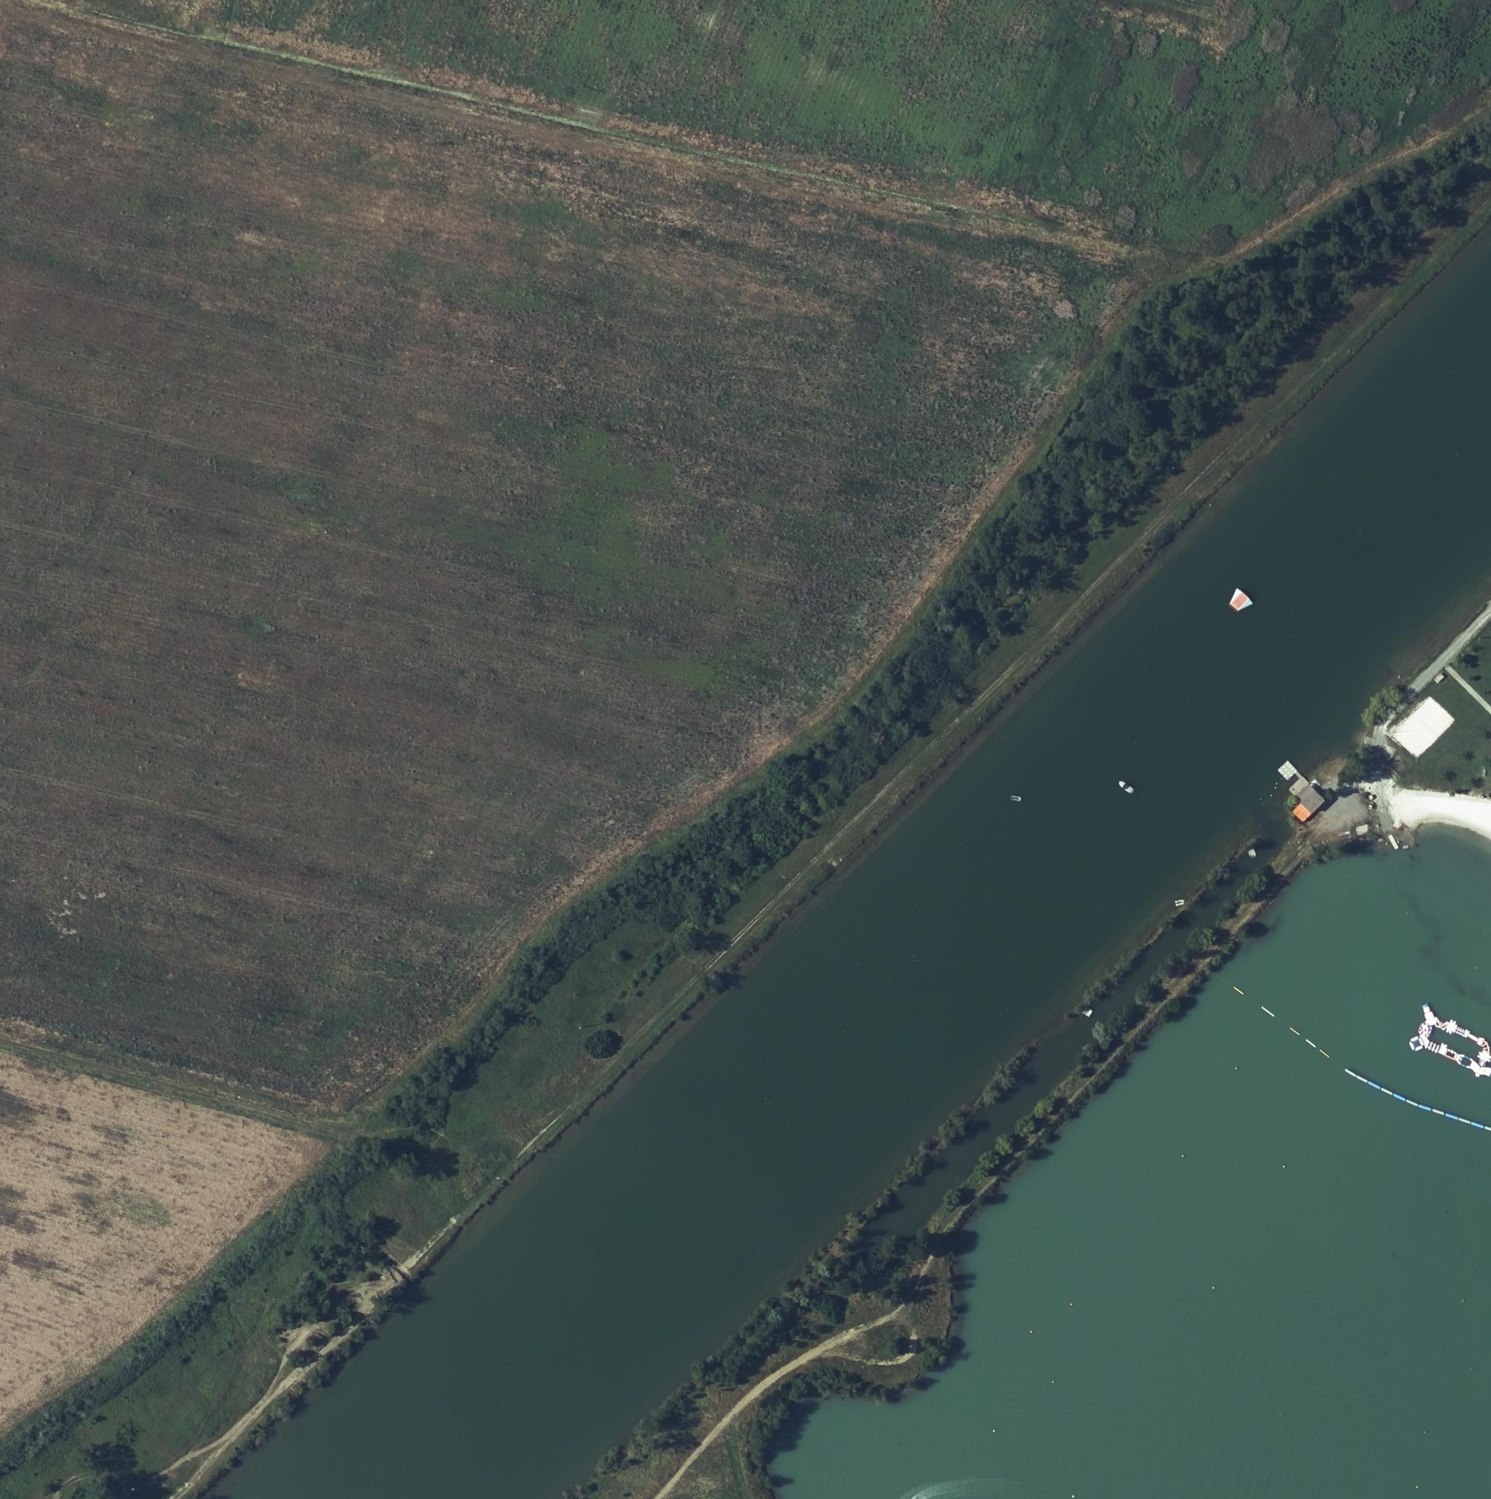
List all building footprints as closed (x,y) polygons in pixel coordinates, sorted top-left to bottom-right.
[(1314,787),(1299,800),(1312,813),(1326,800),(1314,787)] [(1365,824),(1353,827),(1355,834),(1366,831),(1365,824)]
